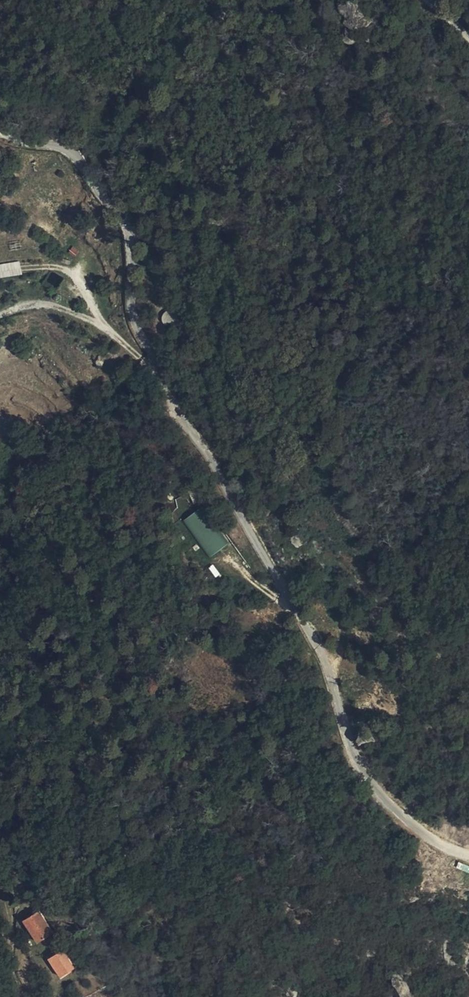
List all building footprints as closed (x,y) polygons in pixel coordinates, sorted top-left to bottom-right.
[(21,274),(19,261),(0,264),(0,278),(21,274)] [(160,315),(163,324),(172,322),(169,312),(160,315)] [(202,507),(183,520),(209,557),(228,543),(202,507)] [(39,933),(53,923),(39,902),(25,911),(39,933)] [(60,970),(74,961),(68,950),(71,948),(66,940),(49,951),(60,970)]
